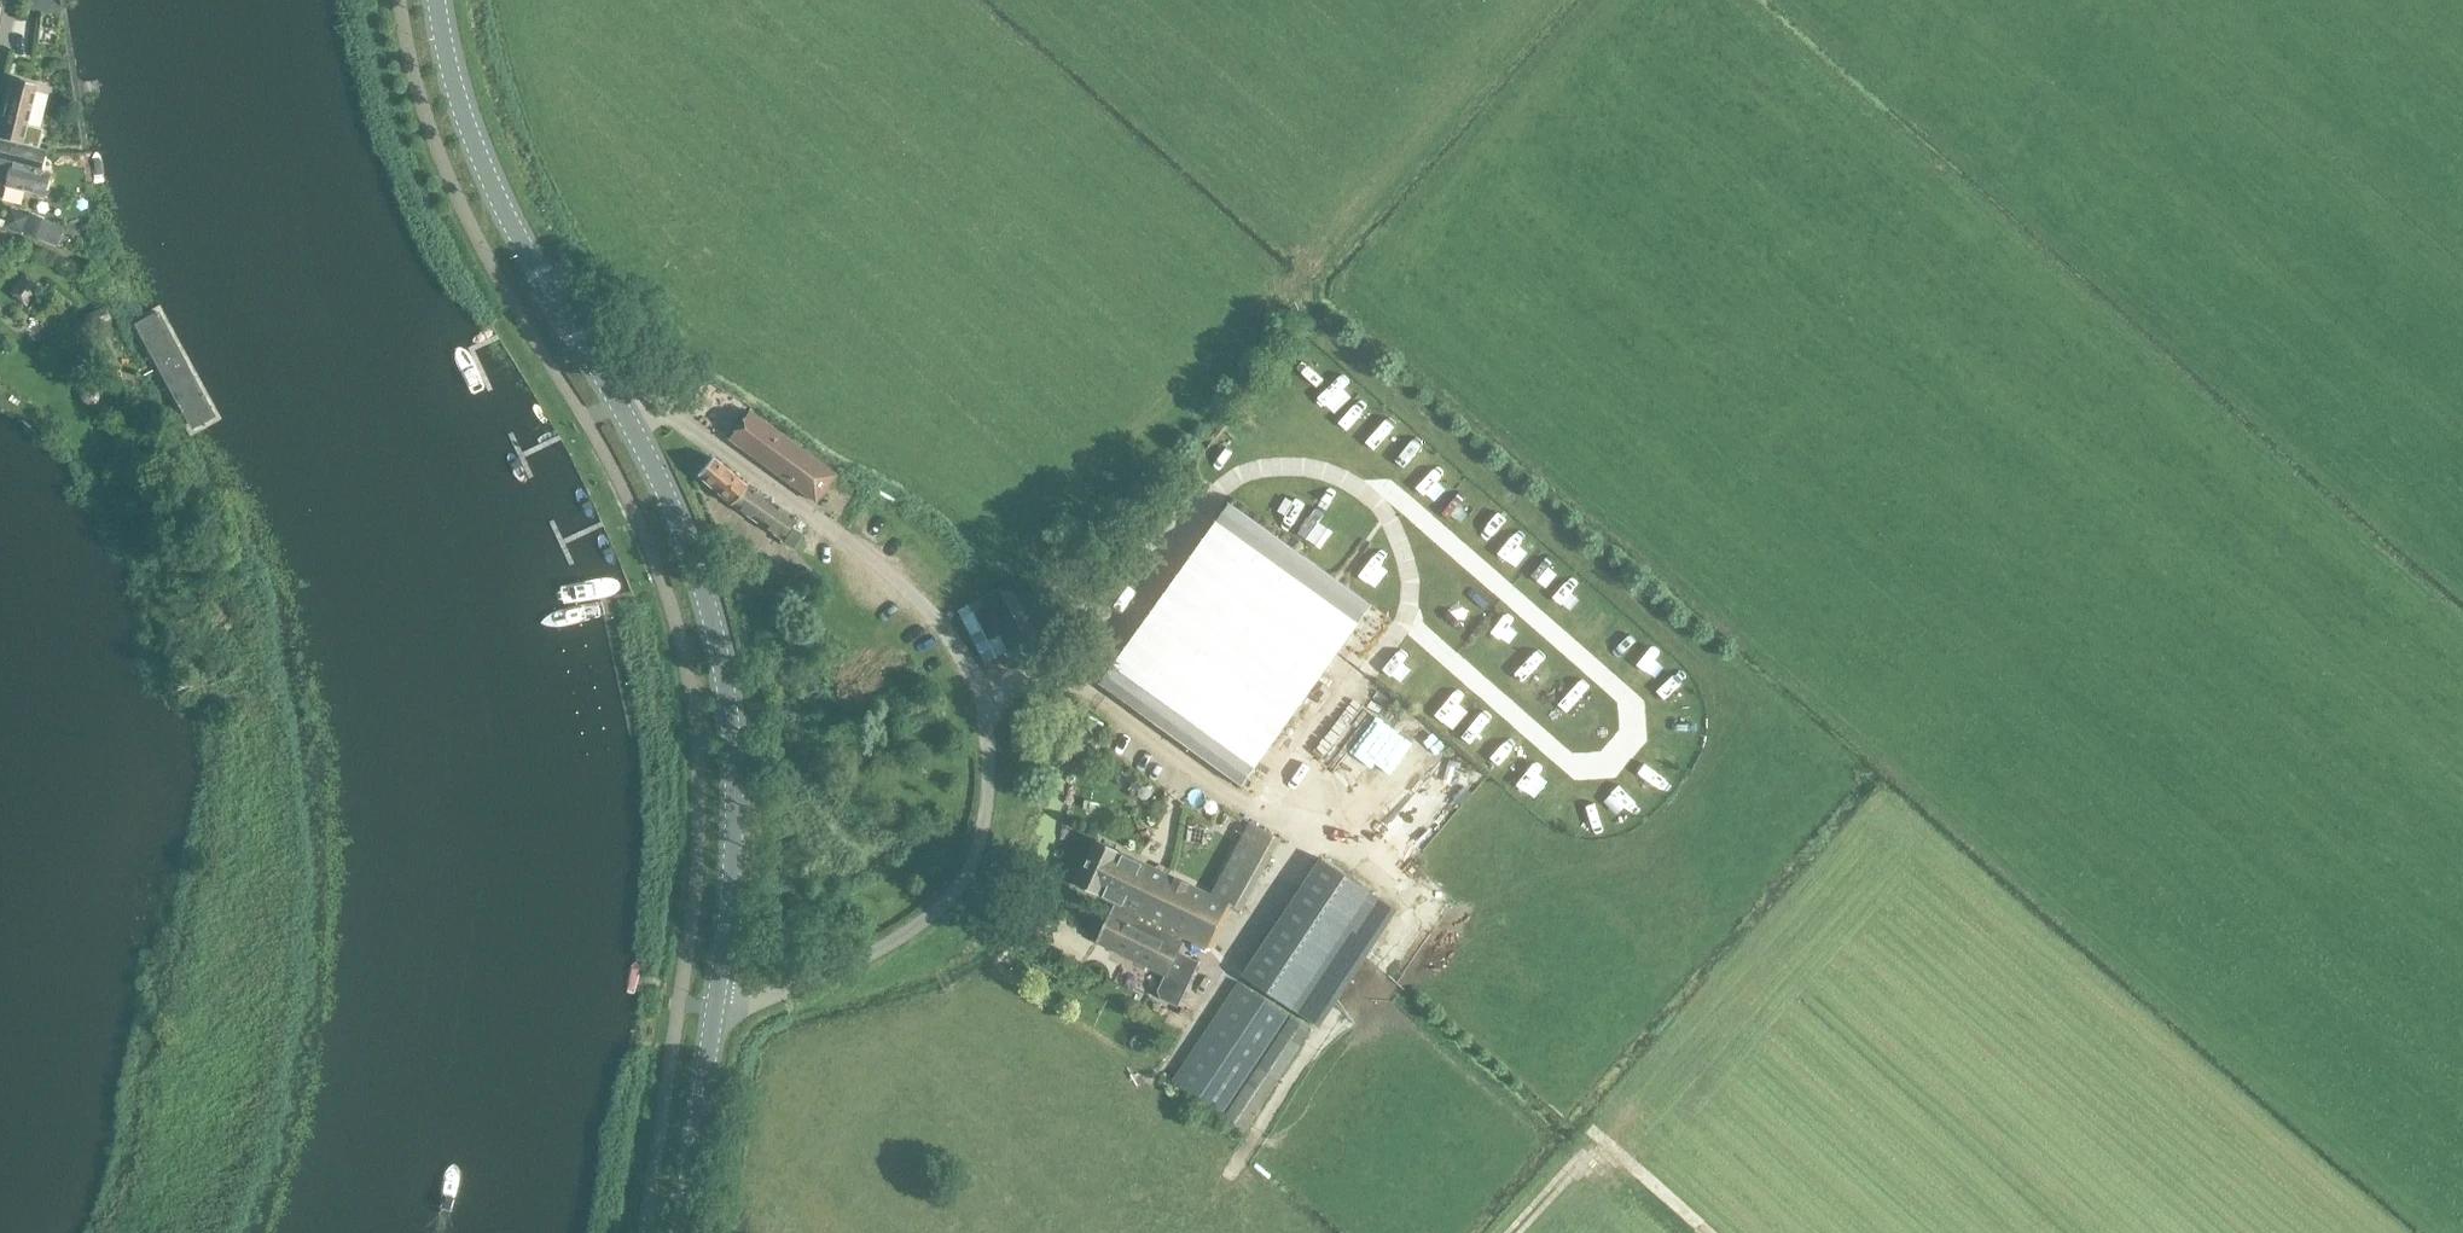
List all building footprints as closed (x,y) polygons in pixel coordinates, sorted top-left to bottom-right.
[(12,79),(0,128),(0,138),(38,146),(42,129),(26,125),(35,85),(12,79)] [(0,138),(0,183),(46,193),(51,171),(41,169),(46,149),(0,138)] [(24,273),(10,293),(27,307),(42,286),(24,273)] [(214,412),(156,306),(131,320),(188,426),(214,412)] [(749,413),(747,415),(729,440),(816,504),(836,477),(749,413)] [(713,459),(703,470),(697,477),(729,504),(746,487),(713,459)] [(792,526),(796,519),(746,487),(729,504),(781,539),(779,541),(794,549),(803,533),(792,526)] [(1231,492),(1100,670),(1244,785),(1301,706),(1310,693),(1372,595),(1231,492)] [(791,595),(810,577),(795,562),(777,580),(791,595)] [(997,594),(960,614),(985,663),(1025,642),(1008,610),(1006,611),(997,594)] [(1212,895),(1242,909),(1279,836),(1242,818),(1235,831),(1242,834),(1212,895)] [(1116,904),(1185,936),(1206,892),(1099,842),(1078,885),(1116,904)] [(1398,907),(1319,856),(1242,974),(1321,1025),(1398,907)] [(1183,941),(1185,936),(1116,904),(1098,942),(1169,976),(1176,963),(1188,968),(1195,952),(1183,947),(1185,943),(1183,941)] [(1312,1032),(1242,984),(1174,1082),(1244,1132),(1312,1032)]
